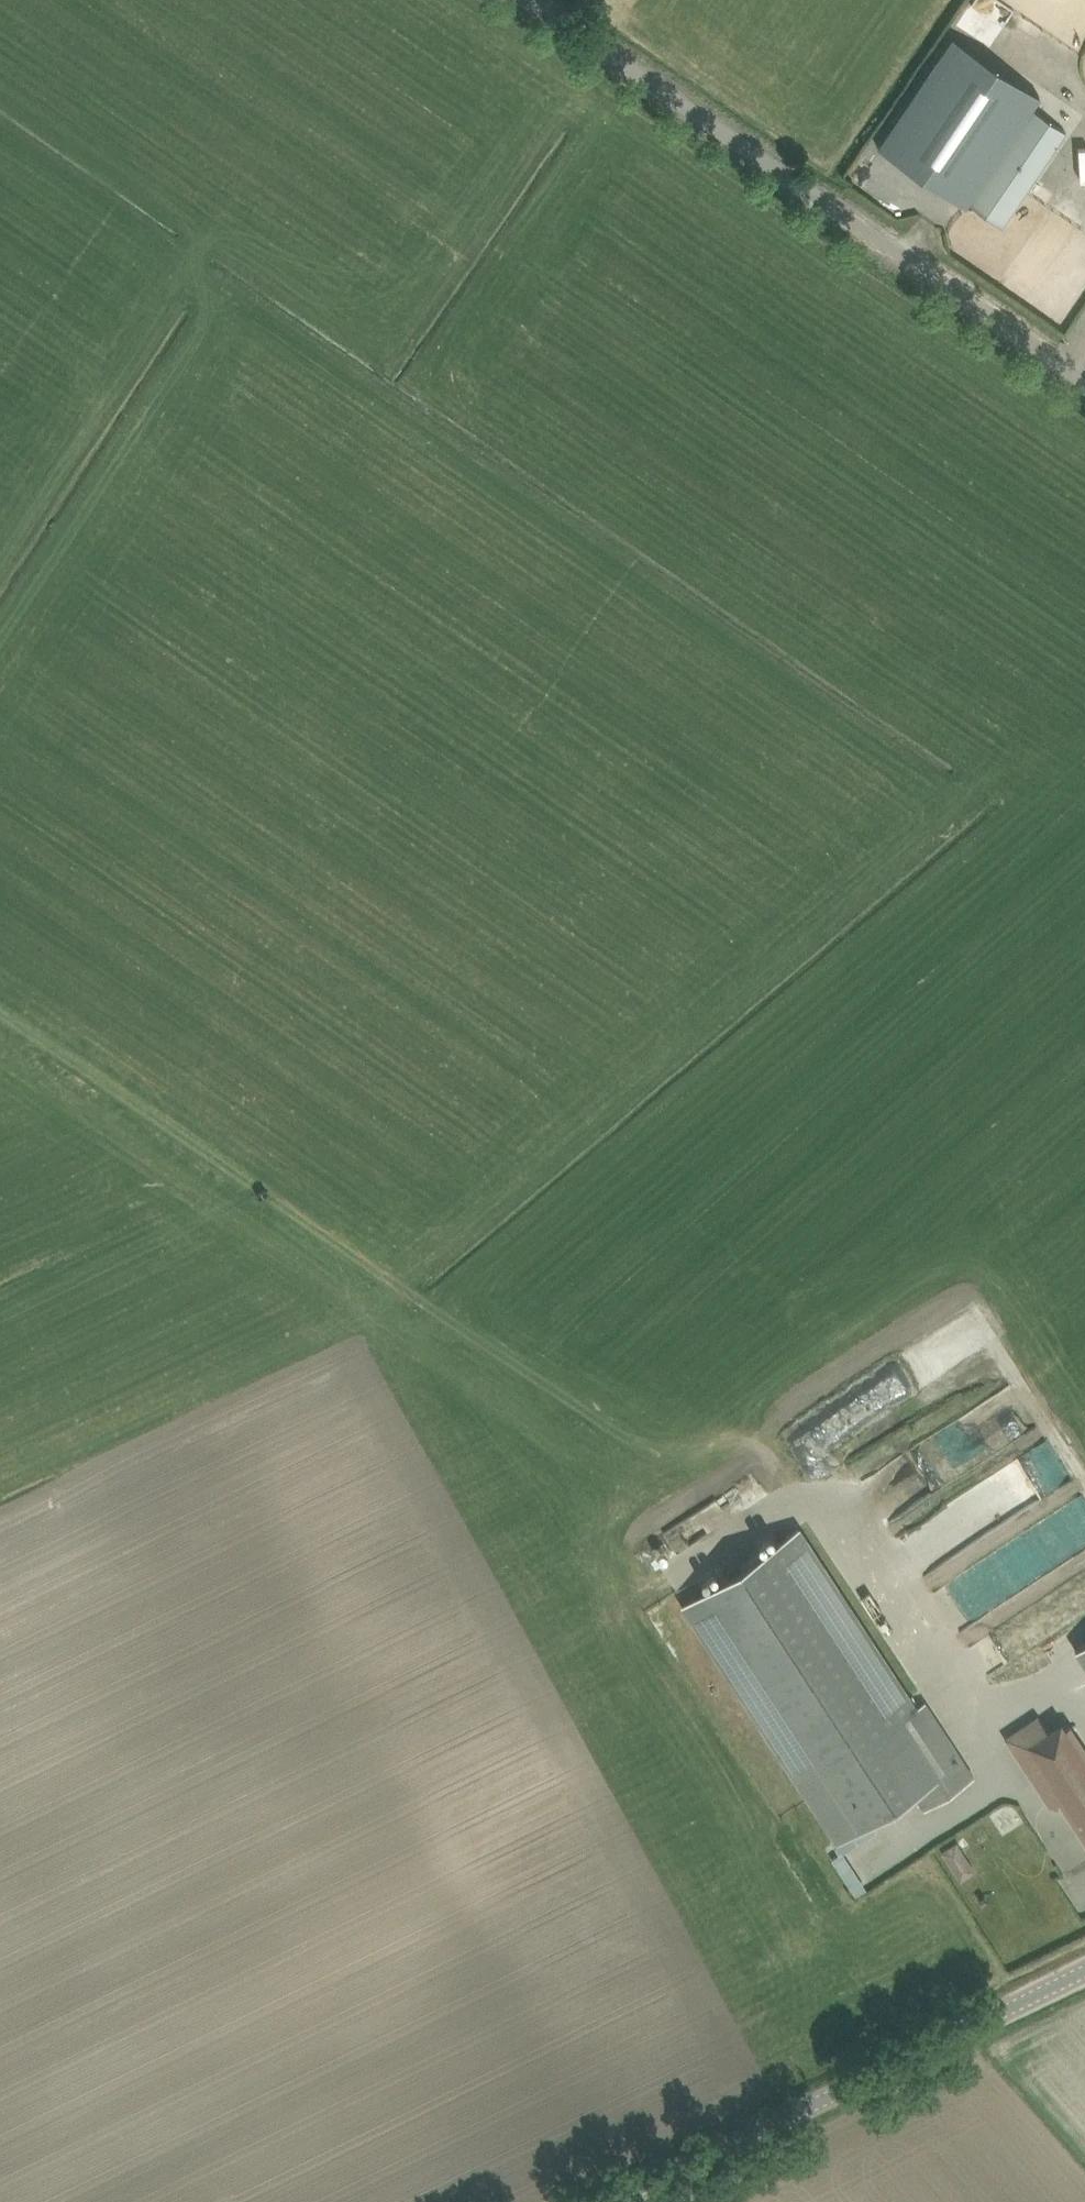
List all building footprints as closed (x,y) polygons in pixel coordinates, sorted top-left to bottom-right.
[(967,204),(1029,109),(1044,88),(953,23),(877,138),(967,204)] [(1029,109),(967,204),(1001,226),(1063,131),(1029,109)] [(798,1528),(685,1602),(839,1838),(913,1790),(924,1808),(974,1775),(925,1700),(915,1707),(798,1528)] [(1073,1637),(1084,1660),(1084,1631),(1073,1637)] [(1040,1786),(1052,1804),(1061,1798),(1084,1783),(1084,1749),(1069,1724),(1051,1735),(1020,1755),(1040,1786)] [(1061,1798),(1084,1835),(1084,1783),(1061,1798)] [(878,1814),(870,1819),(874,1824),(881,1820),(878,1814)] [(949,1861),(965,1851),(957,1840),(942,1850),(949,1861)]
